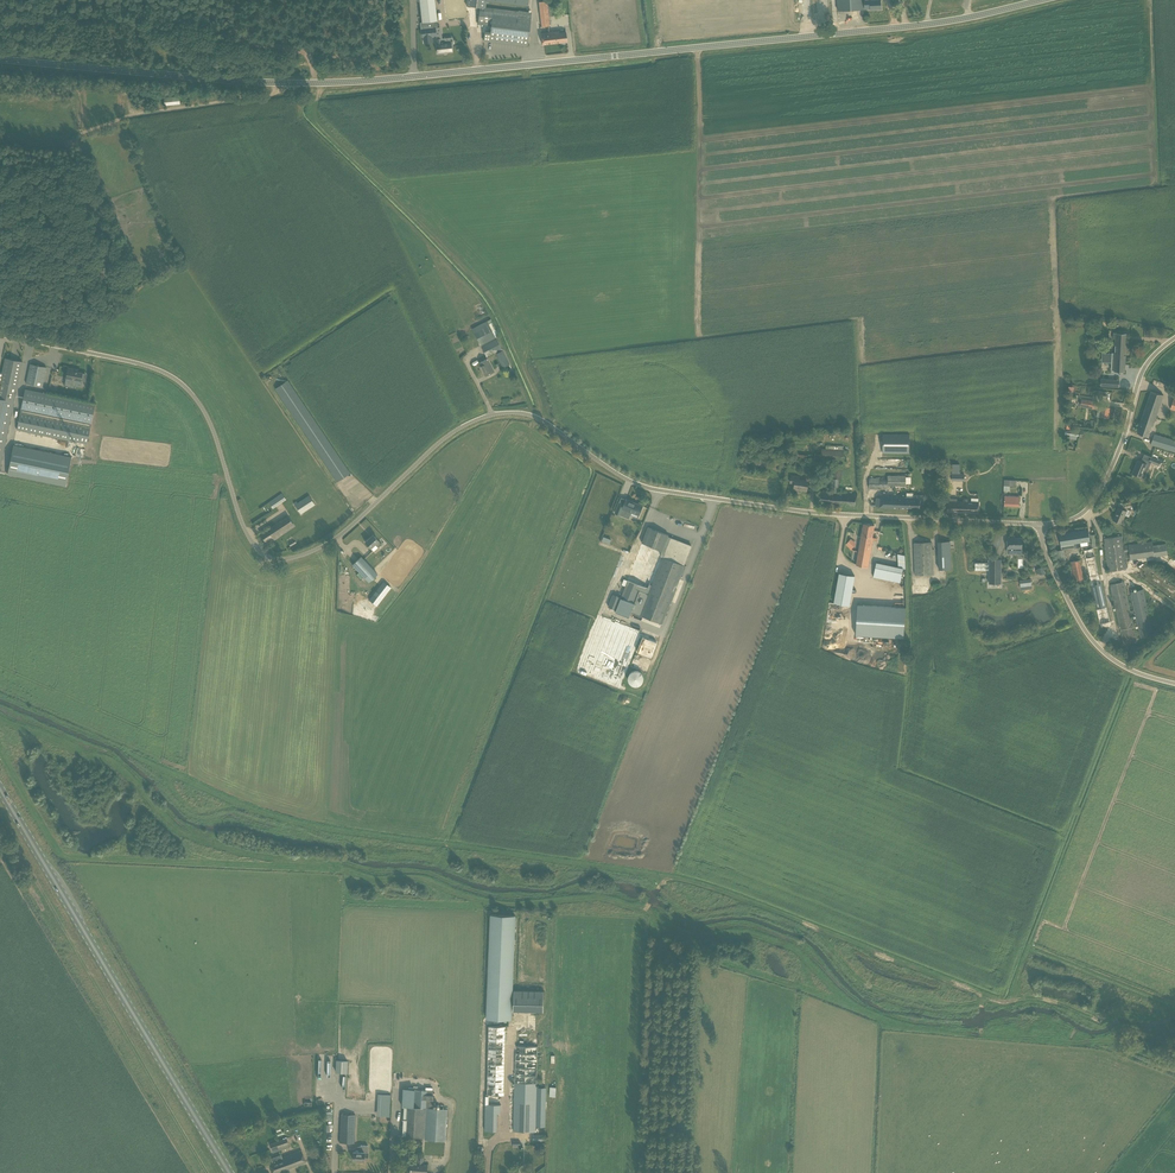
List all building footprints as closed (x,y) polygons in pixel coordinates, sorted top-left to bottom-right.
[(423,29),(421,29),(422,37),(423,37),(424,43),(432,42),(431,36),(436,36),(435,28),(433,28),(432,21),(437,21),(435,0),(419,0),(423,29)] [(517,11),(486,8),(487,0),(468,0),(467,6),(480,7),(478,23),(490,24),(489,33),(485,32),(484,41),(527,46),(531,11),(518,10),(517,11)] [(838,5),(838,11),(864,9),(864,8),(870,8),(870,9),(881,8),(881,2),(881,0),(864,0),(862,0),(837,0),(838,5)] [(547,6),(539,7),(542,27),(549,26),(547,6)] [(542,39),(542,45),(567,42),(566,36),(566,32),(559,33),(559,31),(541,33),(542,39)] [(436,39),(438,53),(451,51),(451,43),(442,44),(441,39),(436,39)] [(179,96),(164,97),(165,105),(179,104),(179,96)] [(78,197),(87,216),(96,211),(87,193),(78,197)] [(472,329),(480,345),(496,337),(499,336),(492,322),(488,324),(487,321),(472,329)] [(1113,333),(1113,339),(1115,339),(1114,371),(1119,371),(1125,372),(1127,333),(1121,333),(1113,333)] [(486,357),(495,353),(502,349),(496,337),(480,345),(486,357)] [(495,353),(502,367),(509,364),(502,349),(495,353)] [(22,362),(5,358),(0,382),(0,469),(22,362)] [(482,371),(485,376),(494,371),(491,366),(487,358),(479,363),(477,360),(473,362),(472,363),(472,364),(473,364),(473,365),(474,365),(475,365),(476,364),(478,368),(480,367),(482,371)] [(26,383),(42,387),(43,381),(46,367),(30,364),(27,378),(26,383)] [(68,368),(66,377),(70,378),(69,387),(75,388),(75,386),(81,387),(83,381),(80,380),(82,373),(74,371),(74,369),(68,368)] [(17,425),(16,430),(20,431),(22,431),(57,438),(60,439),(68,440),(87,444),(87,443),(89,436),(95,403),(86,401),(83,401),(63,397),(63,396),(56,395),(25,389),(17,425)] [(1151,391),(1137,433),(1143,435),(1148,437),(1148,435),(1150,431),(1151,426),(1153,427),(1163,396),(1157,393),(1151,391)] [(1102,417),(1108,418),(1110,408),(1101,406),(1101,407),(1097,406),(1098,402),(1081,399),(1080,406),(1099,409),(1098,412),(1097,416),(1102,417)] [(1067,430),(1066,435),(1070,435),(1069,439),(1075,440),(1076,436),(1079,437),(1080,432),(1067,430)] [(882,453),(909,453),(910,434),(883,434),(882,453)] [(1154,434),(1151,445),(1174,452),(1174,441),(1154,434)] [(13,445),(7,474),(65,486),(71,457),(13,445)] [(794,453),(793,458),(843,461),(843,460),(843,455),(844,450),(843,450),(844,446),(832,445),(832,446),(830,446),(826,446),(826,449),(822,448),(822,450),(816,450),(816,453),(816,454),(814,454),(814,455),(794,453)] [(1150,461),(1159,466),(1161,461),(1152,457),(1150,461)] [(1132,473),(1144,478),(1150,465),(1146,464),(1148,461),(1142,458),(1141,461),(1138,460),(1132,473)] [(794,489),(799,490),(799,488),(807,490),(808,484),(808,481),(799,479),(799,476),(792,475),(791,477),(790,483),(795,483),(794,489)] [(869,488),(888,489),(888,485),(906,485),(906,476),(887,476),(887,480),(886,480),(886,478),(869,478),(869,488)] [(1005,480),(1004,490),(1009,490),(1010,485),(1015,486),(1015,480),(1005,480)] [(268,502),(272,508),(285,499),(281,493),(268,502)] [(880,507),(920,508),(920,501),(925,501),(925,495),(907,495),(907,497),(880,496),(880,498),(876,498),(876,506),(880,506),(880,507)] [(294,505),(300,514),(315,505),(309,496),(298,503),(297,501),(294,503),(294,505)] [(1004,506),(1019,507),(1019,497),(1020,497),(1005,496),(1004,506)] [(617,507),(615,513),(624,517),(625,513),(630,515),(631,512),(639,515),(640,512),(643,506),(630,501),(621,498),(619,502),(617,507)] [(945,506),(945,512),(979,513),(979,507),(979,502),(971,501),(968,501),(968,499),(963,499),(963,501),(958,501),(958,498),(949,498),(949,502),(945,502),(945,506)] [(1118,522),(1122,523),(1125,515),(1129,517),(1131,511),(1127,509),(1128,508),(1135,507),(1134,501),(1124,503),(1125,508),(1124,510),(1118,507),(1113,520),(1118,522)] [(261,534),(266,542),(273,537),(274,540),(278,537),(294,526),(291,521),(287,516),(266,531),(261,534)] [(857,566),(868,568),(873,538),(872,537),(874,525),(864,523),(863,529),(857,566)] [(1059,533),(1061,549),(1074,547),(1074,548),(1081,547),(1080,542),(1090,541),(1088,529),(1059,533)] [(531,657),(622,687),(641,629),(599,616),(621,547),(577,533),(564,571),(576,568),(578,572),(584,599),(586,598),(587,604),(585,605),(583,600),(587,620),(583,622),(586,623),(586,625),(584,630),(583,626),(579,625),(580,622),(579,617),(578,621),(576,618),(575,622),(561,625),(549,621),(548,621),(545,615),(531,657)] [(369,546),(371,548),(375,544),(378,548),(382,544),(377,539),(373,534),(365,541),(369,546)] [(1127,563),(1125,563),(1121,536),(1104,539),(1109,571),(1126,568),(1126,566),(1127,566),(1127,563)] [(691,545),(670,537),(640,615),(663,623),(691,545)] [(851,549),(856,543),(851,538),(845,544),(851,549)] [(1007,538),(1007,554),(1022,554),(1022,538),(1007,538)] [(1153,545),(1152,541),(1128,545),(1129,551),(1130,559),(1154,556),(1167,555),(1165,543),(1153,545)] [(914,543),(915,574),(933,573),(932,542),(914,543)] [(938,542),(939,570),(951,569),(950,542),(938,542)] [(1054,552),(1057,563),(1066,560),(1063,550),(1054,552)] [(897,565),(876,562),(873,577),(901,582),(903,568),(904,568),(906,554),(899,553),(897,565)] [(361,556),(352,565),(368,582),(377,574),(361,556)] [(990,584),(1001,584),(1001,559),(990,559),(990,584)] [(1071,562),(1075,580),(1084,578),(1080,559),(1071,562)] [(838,572),(834,603),(850,605),(854,575),(838,572)] [(369,600),(377,606),(391,587),(383,581),(369,600)] [(1111,584),(1110,585),(1123,644),(1124,644),(1137,641),(1136,636),(1132,616),(1136,615),(1141,638),(1154,635),(1144,589),(1131,592),(1136,613),(1134,613),(1133,610),(1130,611),(1124,582),(1111,584)] [(904,638),(905,607),(857,605),(855,635),(904,638)] [(652,658),(658,641),(642,636),(636,652),(652,658)] [(640,672),(639,671),(638,671),(636,670),(635,670),(633,671),(632,671),(631,672),(630,673),(629,674),(628,675),(628,677),(628,679),(628,682),(629,683),(630,684),(631,685),(632,686),(633,686),(635,686),(636,686),(638,686),(639,686),(640,685),(641,684),(642,683),(643,682),(643,680),(643,679),(643,678),(643,676),(643,675),(642,674),(642,673),(641,673),(641,672),(640,672)] [(487,1018),(512,1019),(516,916),(490,915),(487,1018)] [(513,1011),(543,1011),(544,991),(514,990),(513,1011)] [(506,1026),(489,1026),(487,1095),(504,1095),(506,1026)] [(516,1030),(513,1131),(539,1132),(539,1126),(545,1127),(546,1088),(536,1088),(538,1031),(516,1030)] [(336,1072),(347,1073),(348,1061),(336,1061),(336,1072)] [(409,1073),(408,1089),(415,1090),(415,1089),(417,1073),(409,1073)] [(402,1089),(401,1106),(403,1106),(408,1106),(406,1136),(425,1138),(427,1108),(432,1108),(433,1091),(415,1089),(415,1090),(408,1089),(402,1089)] [(380,1103),(379,1116),(389,1117),(390,1104),(390,1095),(381,1094),(380,1103)] [(485,1111),(485,1131),(497,1131),(497,1111),(501,1111),(501,1104),(485,1104),(485,1111)] [(425,1138),(425,1139),(445,1141),(447,1109),(432,1108),(427,1108),(425,1138)] [(353,1144),(355,1119),(355,1115),(341,1114),(340,1143),(353,1144)] [(287,1138),(276,1141),(279,1147),(289,1144),(287,1138)] [(276,1141),(270,1144),(272,1150),(279,1147),(276,1141)] [(353,1152),(353,1160),(363,1160),(363,1159),(367,1160),(368,1153),(367,1153),(368,1145),(361,1145),(361,1146),(360,1152),(353,1152)] [(301,1150),(282,1157),(286,1169),(305,1162),(303,1156),(301,1150)] [(272,1161),(269,1162),(271,1168),(273,1172),(275,1172),(286,1169),(282,1157),(281,1154),(271,1158),(272,1161)] [(410,1166),(409,1172),(419,1172),(426,1172),(427,1164),(424,1164),(424,1159),(417,1158),(417,1165),(410,1164),(410,1166)]
